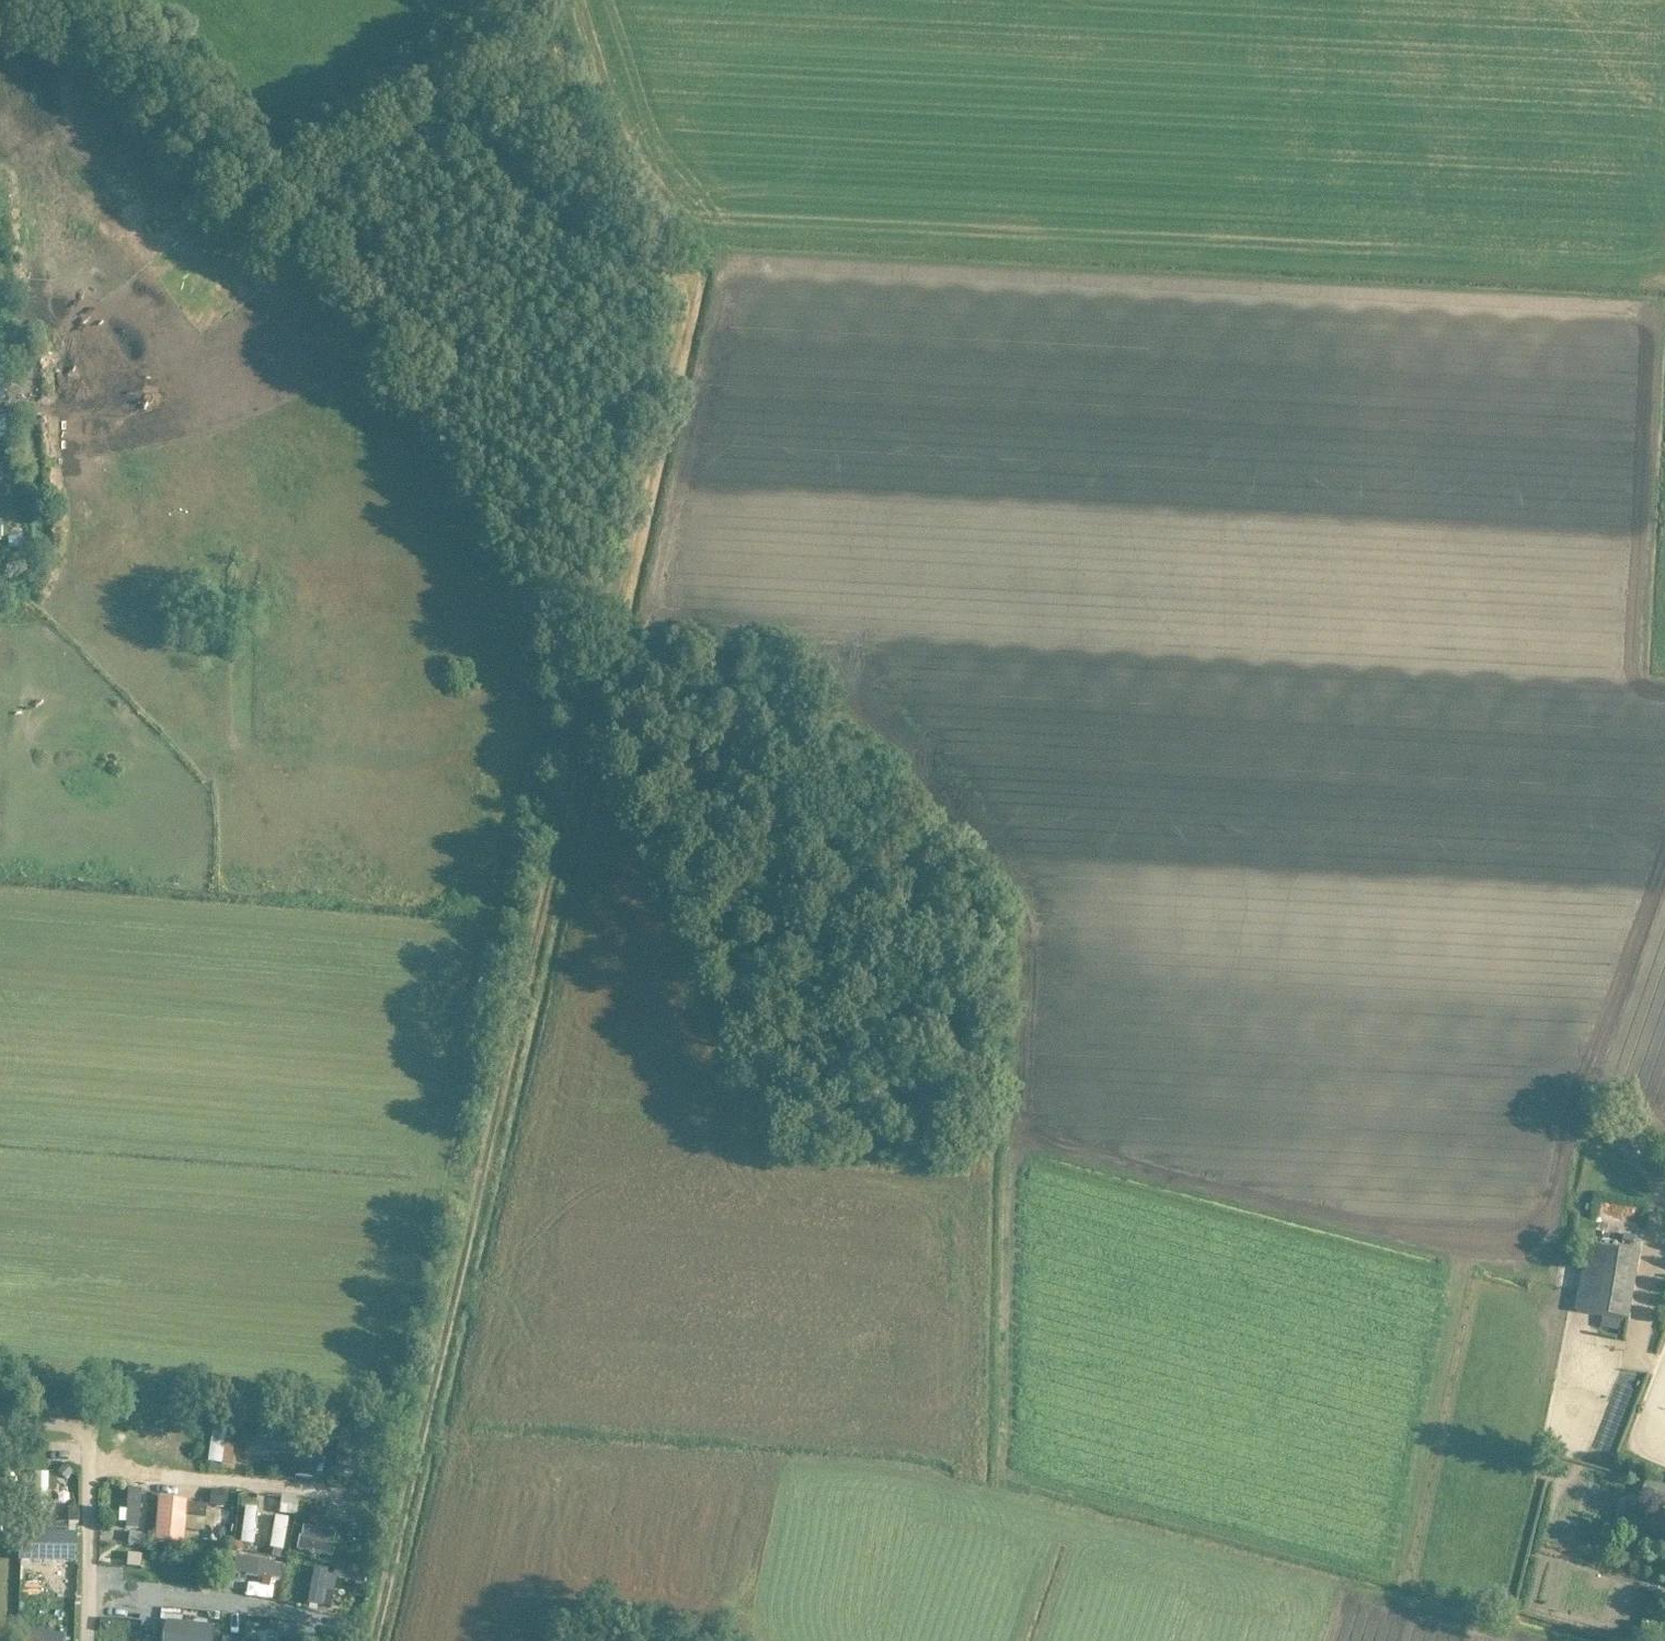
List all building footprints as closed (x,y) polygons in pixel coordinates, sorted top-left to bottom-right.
[(1576,1310),(1629,1321),(1642,1256),(1589,1245),(1576,1310)] [(270,1437),(269,1452),(295,1453),(294,1476),(313,1477),(315,1439),(270,1437)] [(214,1629),(167,1624),(165,1640),(212,1640),(214,1629)]
